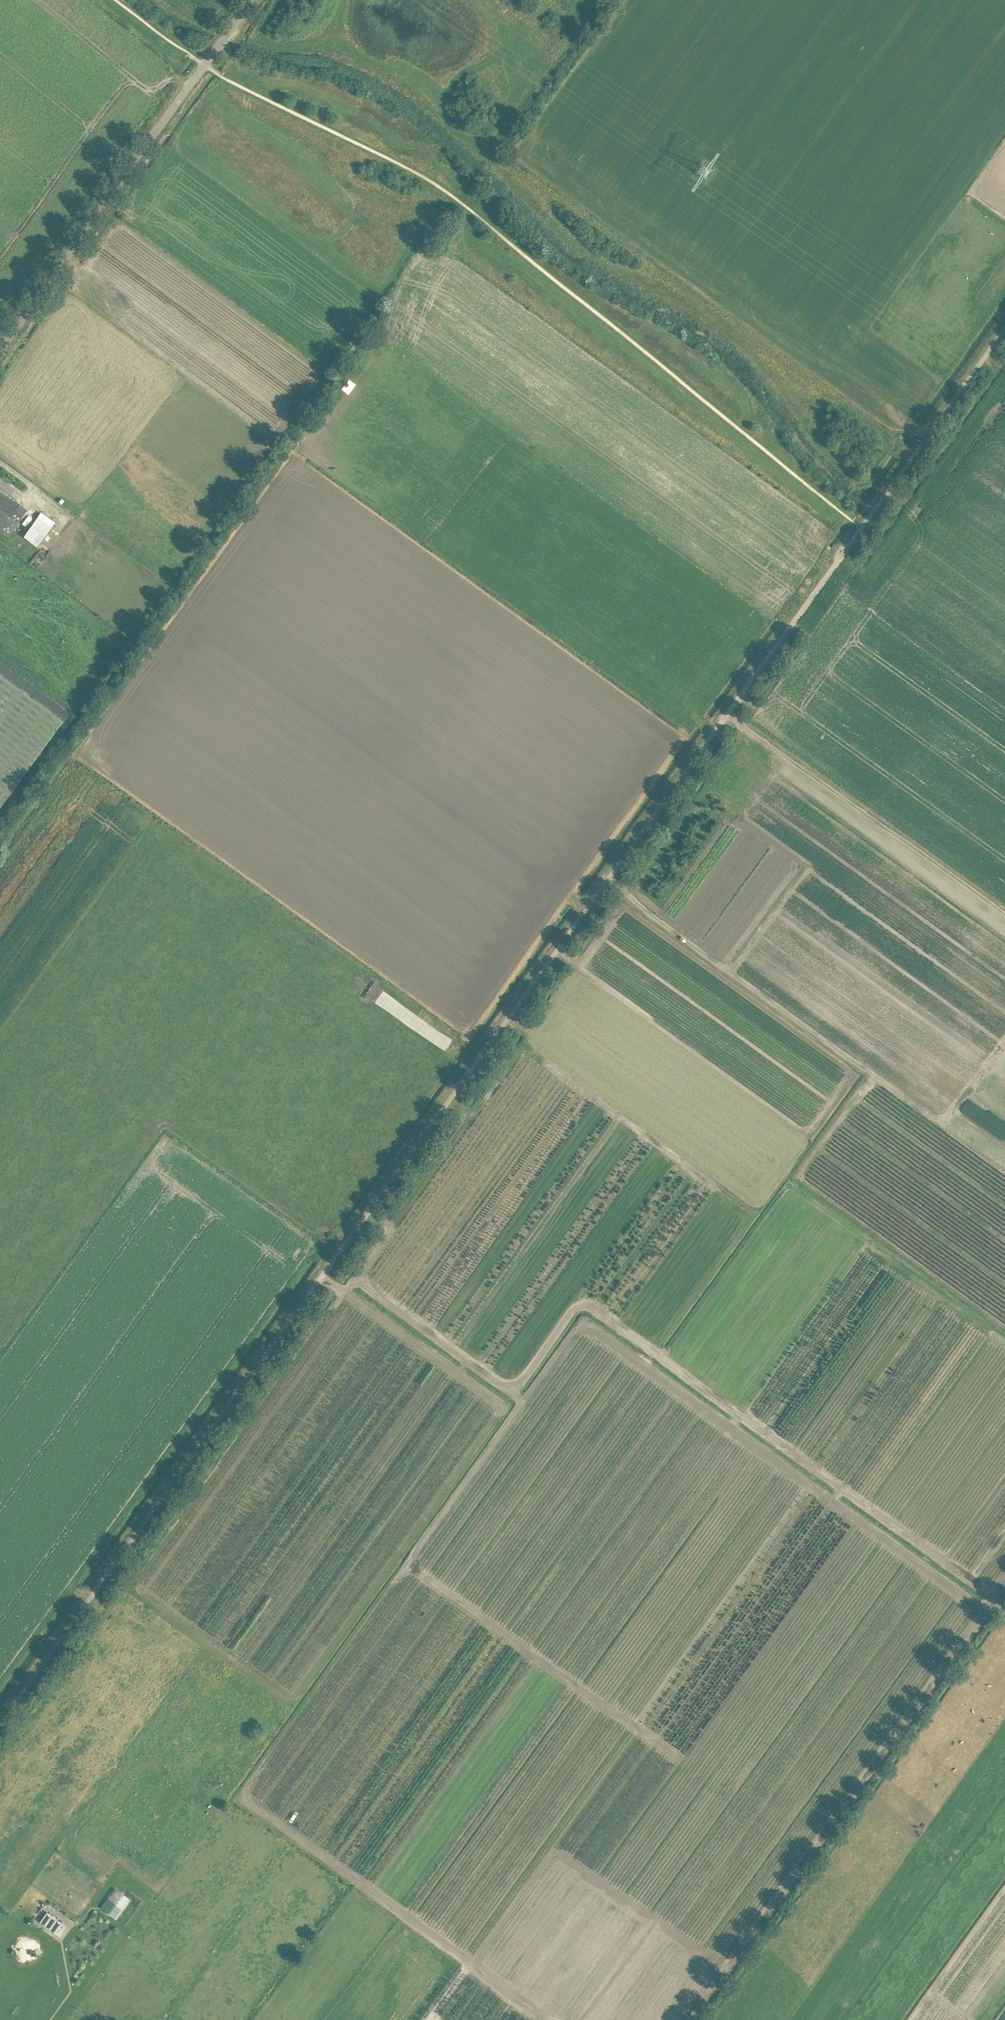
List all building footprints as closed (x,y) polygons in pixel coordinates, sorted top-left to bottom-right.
[(0,489),(0,530),(8,536),(17,524),(9,518),(20,504),(0,489)] [(43,514),(26,538),(39,548),(46,538),(49,534),(57,523),(43,514)] [(63,722),(0,676),(0,808),(63,722)] [(119,1919),(131,1897),(114,1887),(101,1909),(119,1919)] [(60,1936),(67,1926),(47,1912),(40,1922),(60,1936)]
